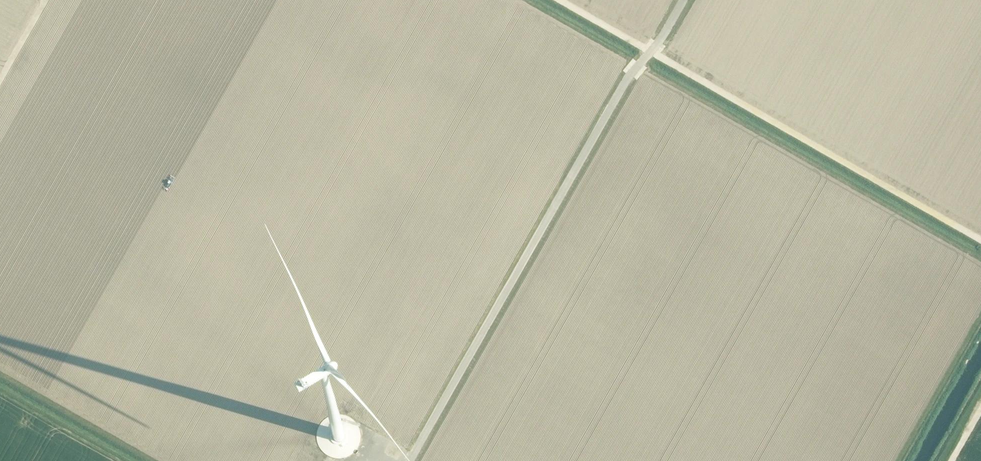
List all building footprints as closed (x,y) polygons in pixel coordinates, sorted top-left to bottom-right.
[(344,437),(344,436),(344,435),(344,434),(343,433),(343,432),(342,432),(342,431),(341,431),(340,430),(339,430),(338,430),(337,430),(336,430),(335,431),(334,431),(334,432),(333,432),(333,433),(332,434),(332,435),(332,436),(332,437),(332,438),(333,439),(333,440),(334,440),(334,441),(335,441),(336,442),(337,442),(338,442),(339,442),(340,442),(341,441),(342,441),(342,440),(343,440),(343,439),(344,438),(344,437)]
